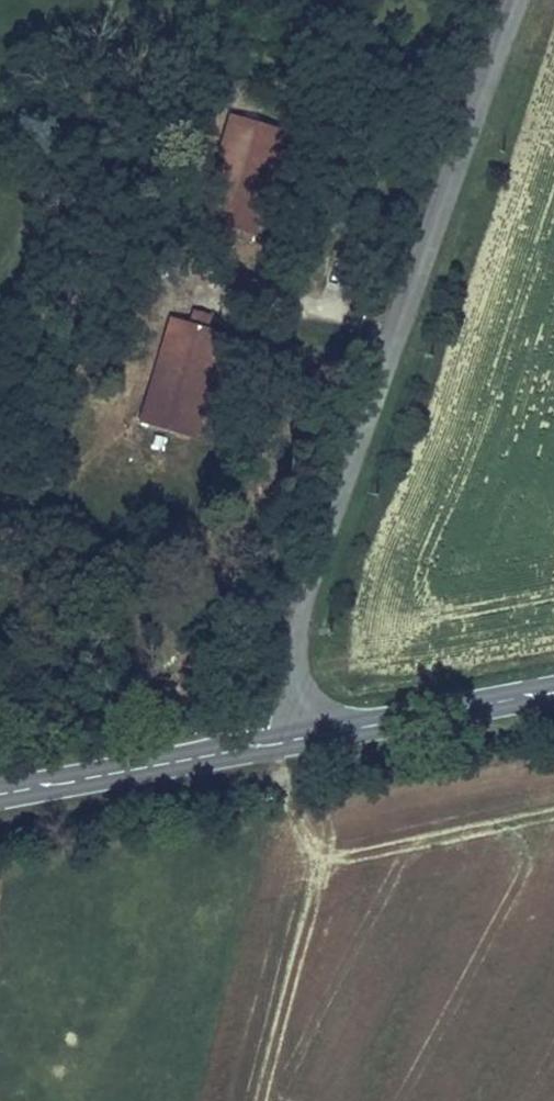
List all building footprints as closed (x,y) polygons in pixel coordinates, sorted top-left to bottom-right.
[(309,132),(257,116),(226,215),(241,220),(238,228),(258,235),(260,226),(277,231),(309,132)] [(208,322),(189,315),(156,414),(209,431),(241,333),(224,325),(228,316),(211,311),(208,322)]
